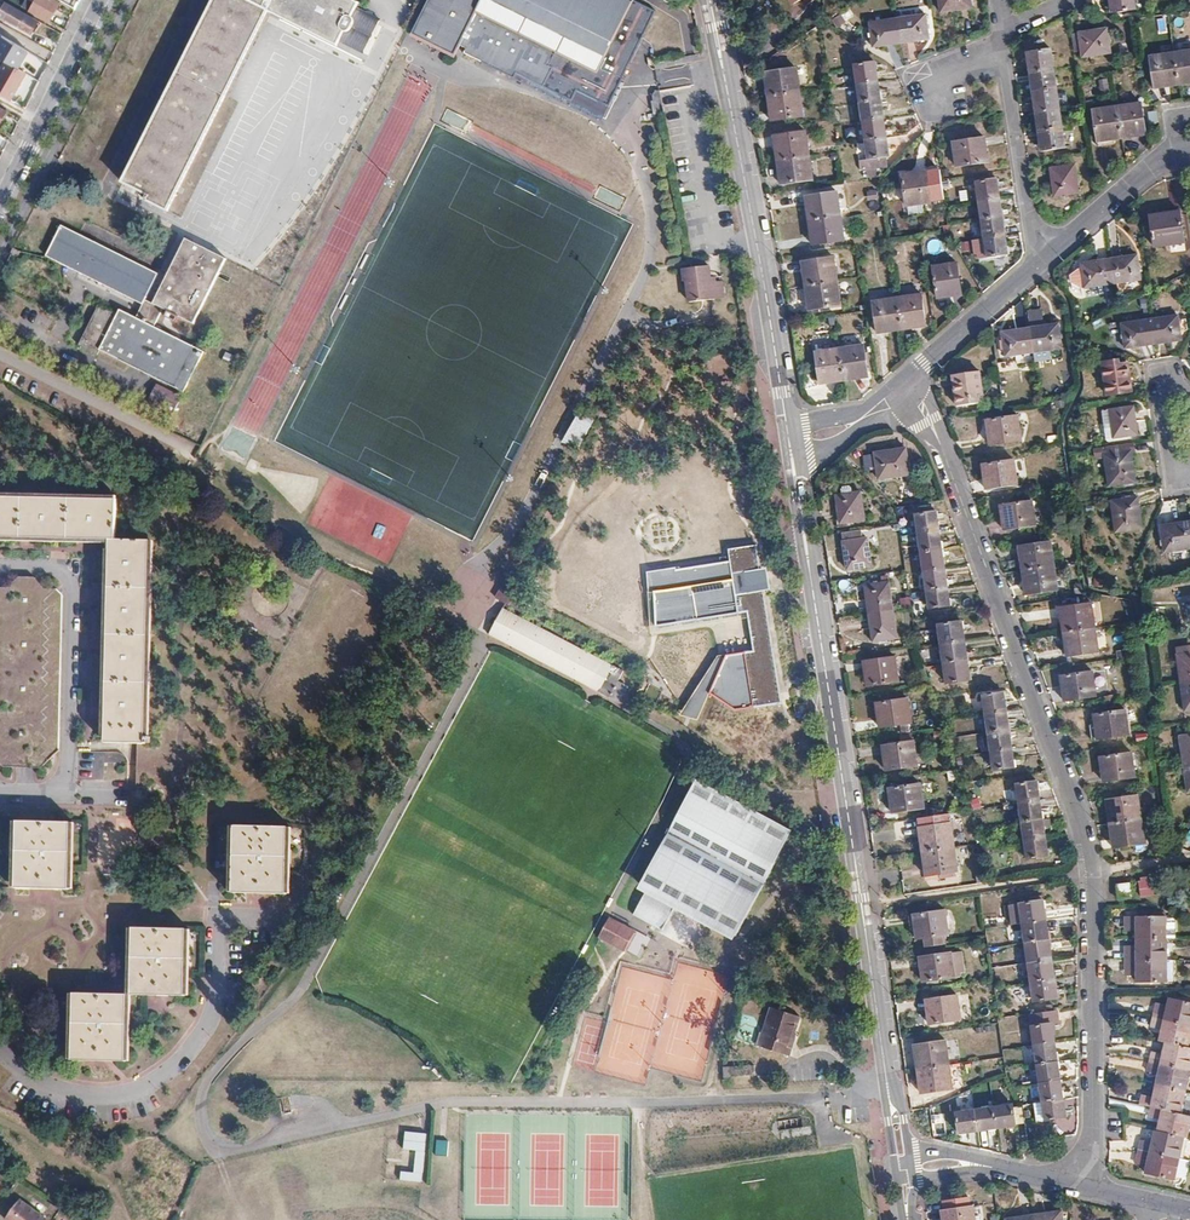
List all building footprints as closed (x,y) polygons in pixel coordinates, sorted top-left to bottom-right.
[(50,21),(60,3),(56,0),(37,0),(36,2),(32,0),(26,0),(23,6),(50,21)] [(122,182),(146,195),(144,200),(168,212),(270,11),(338,45),(339,42),(363,54),(381,18),(357,6),(359,3),(352,0),(214,0),(122,182)] [(549,77),(545,75),(549,66),(557,51),(599,71),(633,2),(628,0),(429,0),(412,35),(455,56),(460,46),(467,50),(465,54),(515,78),(517,74),(544,87),(549,77)] [(672,0),(667,0),(665,3),(674,9),(677,3),(672,0)] [(970,0),(940,0),(942,12),(971,8),(970,0)] [(1134,0),(1110,0),(1112,13),(1135,9),(1134,0)] [(39,21),(7,3),(1,14),(33,32),(39,21)] [(629,10),(605,71),(617,75),(636,27),(628,24),(630,17),(641,21),(643,15),(629,10)] [(926,15),(897,19),(901,43),(929,39),(926,15)] [(874,47),(901,43),(897,19),(870,23),(874,47)] [(680,30),(649,35),(652,54),(683,50),(680,30)] [(1080,34),(1082,51),(1083,57),(1110,53),(1107,30),(1080,34)] [(1082,51),(1080,34),(1072,35),(1075,52),(1082,51)] [(42,76),(46,67),(8,45),(3,53),(42,76)] [(1031,73),(1054,70),(1051,51),(1028,54),(1031,73)] [(1174,54),(1179,85),(1188,84),(1187,81),(1189,80),(1189,52),(1174,54)] [(1169,83),(1170,87),(1179,85),(1174,54),(1150,58),(1154,85),(1169,83)] [(855,66),(858,85),(878,82),(876,63),(855,66)] [(554,68),(549,66),(545,75),(549,77),(554,68)] [(767,88),(768,97),(799,92),(796,69),(768,73),(770,88),(767,88)] [(1031,73),(1033,92),(1057,89),(1054,70),(1031,73)] [(858,85),(861,104),(881,101),(878,82),(858,85)] [(1033,92),(1036,112),(1059,109),(1057,89),(1033,92)] [(664,112),(660,90),(655,91),(653,96),(656,113),(664,112)] [(768,97),(769,106),(773,106),(775,121),(803,117),(799,92),(768,97)] [(861,104),(863,122),(884,119),(881,101),(861,104)] [(1141,104),(1117,108),(1122,139),(1131,138),(1130,134),(1145,132),(1141,104)] [(1093,111),(1097,139),(1112,137),(1113,140),(1122,139),(1117,108),(1093,111)] [(1059,109),(1036,112),(1039,131),(1062,128),(1059,109)] [(863,122),(866,141),(887,138),(884,119),(863,122)] [(1062,128),(1039,131),(1041,150),(1065,147),(1062,128)] [(778,161),(809,156),(806,132),(778,136),(780,150),(777,151),(778,161)] [(889,156),(887,138),(866,141),(868,159),(889,156)] [(989,162),(985,138),(953,143),(957,166),(989,162)] [(783,170),(785,184),(813,180),(809,156),(778,161),(780,170),(783,170)] [(1075,166),(1051,169),(1055,197),(1079,193),(1075,166)] [(927,172),(903,175),(907,207),(931,203),(927,172)] [(977,182),(980,202),(1000,199),(997,180),(977,182)] [(837,193),(809,197),(812,213),(808,213),(809,222),(841,217),(837,193)] [(980,202),(982,220),(1002,217),(1000,199),(980,202)] [(1180,211),(1150,215),(1154,246),(1185,242),(1180,211)] [(815,230),(817,245),(844,241),(841,217),(809,222),(811,231),(815,230)] [(985,239),(1005,236),(1002,217),(982,220),(985,239)] [(45,255),(143,304),(144,300),(158,273),(61,224),(45,255)] [(1008,255),(1005,236),(985,239),(987,258),(1008,255)] [(186,239),(154,303),(163,308),(194,323),(226,259),(186,239)] [(971,242),(961,243),(962,253),(973,252),(971,242)] [(1137,256),(1110,259),(1113,284),(1140,280),(1137,256)] [(806,287),(837,282),(834,258),(806,262),(808,276),(805,277),(806,287)] [(1085,287),(1113,284),(1110,259),(1081,263),(1085,287)] [(946,294),(961,292),(957,264),(933,267),(938,299),(947,298),(946,294)] [(725,297),(722,281),(711,282),(710,275),(709,265),(682,269),(683,281),(687,280),(690,301),(725,297)] [(720,274),(710,275),(711,282),(722,281),(720,274)] [(811,296),(813,311),(841,307),(837,282),(806,287),(807,297),(811,296)] [(922,295),(897,298),(902,330),(911,329),(911,325),(926,323),(922,295)] [(873,302),(877,330),(892,328),(893,331),(902,330),(897,298),(873,302)] [(143,304),(136,317),(139,319),(146,305),(161,313),(163,308),(154,303),(147,299),(144,300),(143,304)] [(154,326),(161,313),(146,305),(139,319),(136,317),(121,310),(118,315),(99,306),(80,345),(98,354),(101,350),(183,391),(203,351),(154,326)] [(1028,313),(1030,328),(1034,352),(1062,348),(1058,324),(1042,326),(1040,311),(1028,313)] [(1178,316),(1150,320),(1153,344),(1181,340),(1178,316)] [(1126,348),(1153,344),(1150,320),(1123,324),(1126,348)] [(1006,356),(1034,352),(1030,328),(1002,332),(1006,356)] [(864,346),(840,350),(844,382),(853,380),(853,377),(868,375),(864,346)] [(816,353),(820,382),(835,379),(836,383),(844,382),(840,350),(816,353)] [(1127,364),(1104,367),(1108,395),(1131,392),(1127,364)] [(979,372),(953,375),(958,406),(984,402),(979,372)] [(181,397),(157,384),(148,402),(172,414),(181,397)] [(1109,410),(1113,438),(1137,434),(1133,407),(1109,410)] [(1113,438),(1109,410),(1102,411),(1106,439),(1113,438)] [(581,412),(565,440),(579,448),(595,420),(581,412)] [(987,421),(988,430),(991,430),(993,445),(1021,441),(1018,416),(987,421)] [(1133,443),(1095,448),(1096,459),(1105,458),(1109,485),(1135,482),(1131,454),(1134,454),(1133,443)] [(906,448),(875,452),(878,478),(909,474),(906,448)] [(752,452),(742,453),(744,466),(754,465),(752,452)] [(983,464),(984,474),(987,474),(989,488),(1017,485),(1014,460),(983,464)] [(860,492),(836,496),(841,523),(864,520),(860,492)] [(116,540),(117,499),(0,497),(0,537),(109,540),(116,540)] [(1138,498),(1112,501),(1116,532),(1142,528),(1138,498)] [(1001,505),(1002,515),(1005,514),(1007,530),(1035,526),(1032,501),(1001,505)] [(916,514),(918,533),(939,530),(936,511),(916,514)] [(1189,548),(1189,522),(1161,526),(1165,553),(1189,548)] [(374,536),(381,539),(385,528),(378,525),(374,536)] [(918,533),(921,553),(942,550),(939,530),(918,533)] [(867,539),(844,542),(848,570),(872,566),(867,539)] [(150,540),(116,540),(109,540),(105,743),(146,744),(150,540)] [(1022,561),(1023,571),(1054,566),(1051,542),(1022,546),(1024,561),(1022,561)] [(675,569),(647,574),(650,631),(747,614),(754,655),(716,659),(679,718),(697,723),(709,697),(735,713),(782,705),(764,594),(769,593),(766,572),(760,573),(757,547),(727,552),(729,564),(675,573),(675,569)] [(921,553),(924,572),(945,569),(942,550),(921,553)] [(1023,571),(1024,580),(1027,580),(1029,595),(1058,591),(1054,566),(1023,571)] [(924,572),(927,591),(947,588),(945,569),(924,572)] [(4,767),(41,768),(60,750),(62,595),(56,589),(45,588),(34,577),(19,577),(8,587),(0,587),(0,763),(4,767)] [(864,586),(869,615),(892,611),(888,582),(864,586)] [(490,635),(590,687),(602,664),(611,669),(599,692),(620,703),(628,686),(619,681),(624,671),(522,617),(530,603),(503,587),(497,598),(507,604),(490,635)] [(950,606),(947,588),(927,591),(930,609),(950,606)] [(902,606),(913,605),(912,596),(901,597),(902,606)] [(1062,623),(1063,633),(1096,628),(1092,604),(1063,608),(1065,623),(1062,623)] [(897,638),(892,611),(869,615),(873,642),(897,638)] [(938,625),(941,644),(965,641),(962,621),(938,625)] [(1099,652),(1096,628),(1063,633),(1065,642),(1068,641),(1070,656),(1099,652)] [(941,644),(944,664),(967,660),(965,641),(941,644)] [(1189,682),(1189,653),(1177,655),(1181,684),(1189,682)] [(869,676),(866,677),(867,687),(898,682),(895,657),(867,661),(869,676)] [(967,660),(944,664),(947,684),(970,680),(967,660)] [(590,687),(599,692),(611,669),(602,664),(590,687)] [(1061,676),(1062,686),(1065,685),(1067,700),(1096,696),(1093,671),(1061,676)] [(1181,684),(1185,712),(1189,711),(1189,682),(1181,684)] [(983,695),(986,714),(1007,711),(1004,693),(983,695)] [(881,713),(883,728),(910,724),(907,699),(877,703),(878,713),(881,713)] [(1094,715),(1095,724),(1099,724),(1101,739),(1129,735),(1125,710),(1094,715)] [(986,714),(989,733),(1009,730),(1007,711),(986,714)] [(989,733),(992,752),(1012,749),(1009,730),(989,733)] [(1189,764),(1189,735),(1179,737),(1184,765),(1189,764)] [(889,761),(885,761),(887,771),(917,766),(913,741),(886,746),(889,761)] [(1015,768),(1012,749),(992,752),(995,771),(1015,768)] [(1100,758),(1102,767),(1105,767),(1107,782),(1135,778),(1131,753),(1100,758)] [(674,907),(740,937),(793,825),(694,779),(643,887),(646,889),(634,915),(663,929),(674,907)] [(1017,784),(1020,804),(1040,801),(1038,782),(1017,784)] [(890,788),(891,799),(894,798),(896,813),(924,809),(920,784),(890,788)] [(1109,815),(1110,824),(1141,820),(1138,796),(1110,800),(1112,815),(1109,815)] [(1020,804),(1022,823),(1042,821),(1040,801),(1020,804)] [(1115,833),(1117,848),(1145,844),(1141,820),(1110,824),(1112,834),(1115,833)] [(71,823),(18,821),(16,888),(70,889),(71,823)] [(1022,823),(1025,843),(1045,840),(1042,821),(1022,823)] [(922,843),(924,853),(954,848),(951,824),(923,828),(925,843),(922,843)] [(288,827),(235,825),(233,893),(286,894),(288,827)] [(1047,858),(1045,840),(1025,843),(1027,861),(1047,858)] [(928,861),(930,876),(958,872),(954,848),(924,853),(925,862),(928,861)] [(1159,879),(1139,882),(1141,896),(1160,894),(1159,879)] [(1131,896),(1130,884),(1118,885),(1119,898),(1131,896)] [(1022,909),(1024,923),(1046,920),(1043,901),(1021,904),(1022,909)] [(1024,923),(1022,909),(1011,910),(1013,925),(1024,923)] [(920,930),(916,930),(918,940),(948,935),(945,911),(917,915),(920,930)] [(1137,951),(1126,951),(1126,961),(1126,971),(1137,972),(1137,975),(1137,982),(1167,983),(1167,917),(1126,917),(1126,928),(1137,928),(1137,932),(1137,946),(1137,951)] [(625,951),(636,931),(611,918),(600,937),(625,951)] [(1046,920),(1024,923),(1026,943),(1049,939),(1046,920)] [(187,929),(133,928),(132,995),(185,996),(187,929)] [(636,931),(625,951),(627,952),(638,933),(636,931)] [(1026,943),(1029,962),(1052,959),(1049,939),(1026,943)] [(962,952),(924,957),(926,973),(922,973),(923,983),(962,977),(961,973),(965,972),(962,952)] [(1029,962),(1032,982),(1055,978),(1052,959),(1029,962)] [(1058,998),(1055,978),(1032,982),(1035,1002),(1058,998)] [(127,994),(73,993),(73,1060),(126,1062),(127,994)] [(957,996),(930,1000),(932,1016),(928,1016),(930,1024),(961,1020),(957,996)] [(1156,1007),(1154,1017),(1152,1028),(1163,1030),(1160,1042),(1166,1044),(1164,1055),(1153,1052),(1148,1073),(1159,1075),(1154,1098),(1143,1096),(1141,1106),(1152,1108),(1150,1118),(1161,1120),(1158,1132),(1156,1131),(1153,1143),(1141,1140),(1137,1160),(1149,1163),(1148,1168),(1146,1175),(1175,1181),(1176,1176),(1180,1159),(1185,1138),(1188,1138),(1189,1128),(1189,1116),(1180,1114),(1189,1070),(1189,1049),(1189,1044),(1189,1003),(1170,999),(1168,1006),(1168,1010),(1156,1007)] [(766,1035),(762,1048),(788,1057),(801,1018),(772,1008),(763,1034),(766,1035)] [(1030,1015),(1035,1045),(1055,1042),(1053,1024),(1059,1023),(1057,1011),(1030,1015)] [(917,1061),(918,1069),(949,1065),(945,1041),(918,1045),(920,1060),(917,1061)] [(1035,1045),(1037,1065),(1058,1062),(1055,1042),(1035,1045)] [(1058,1062),(1037,1065),(1040,1083),(1061,1080),(1058,1062)] [(756,1076),(755,1065),(724,1067),(725,1078),(756,1076)] [(949,1065),(918,1069),(919,1080),(922,1079),(924,1094),(953,1090),(949,1065)] [(1040,1083),(1043,1103),(1063,1100),(1061,1080),(1040,1083)] [(1066,1118),(1063,1100),(1043,1103),(1034,1104),(1037,1122),(1066,1118)] [(995,1108),(998,1128),(1017,1125),(1014,1107),(1014,1105),(995,1108)] [(1023,1105),(1014,1107),(1017,1125),(1024,1124),(1023,1105)] [(995,1108),(976,1110),(979,1130),(998,1128),(995,1108)] [(960,1133),(979,1130),(976,1110),(957,1113),(960,1133)] [(1050,1120),(1052,1133),(1067,1132),(1065,1118),(1050,1120)] [(400,1181),(423,1182),(426,1132),(405,1131),(404,1150),(416,1151),(414,1171),(401,1170),(400,1181)] [(448,1155),(449,1140),(437,1139),(436,1154),(448,1155)] [(1189,1161),(1180,1159),(1176,1176),(1186,1179),(1189,1161)] [(18,1201),(4,1219),(44,1219),(18,1201)] [(973,1206),(946,1211),(947,1219),(975,1219),(973,1206)] [(1035,1219),(1063,1219),(1062,1211),(1034,1215),(1035,1219)]
